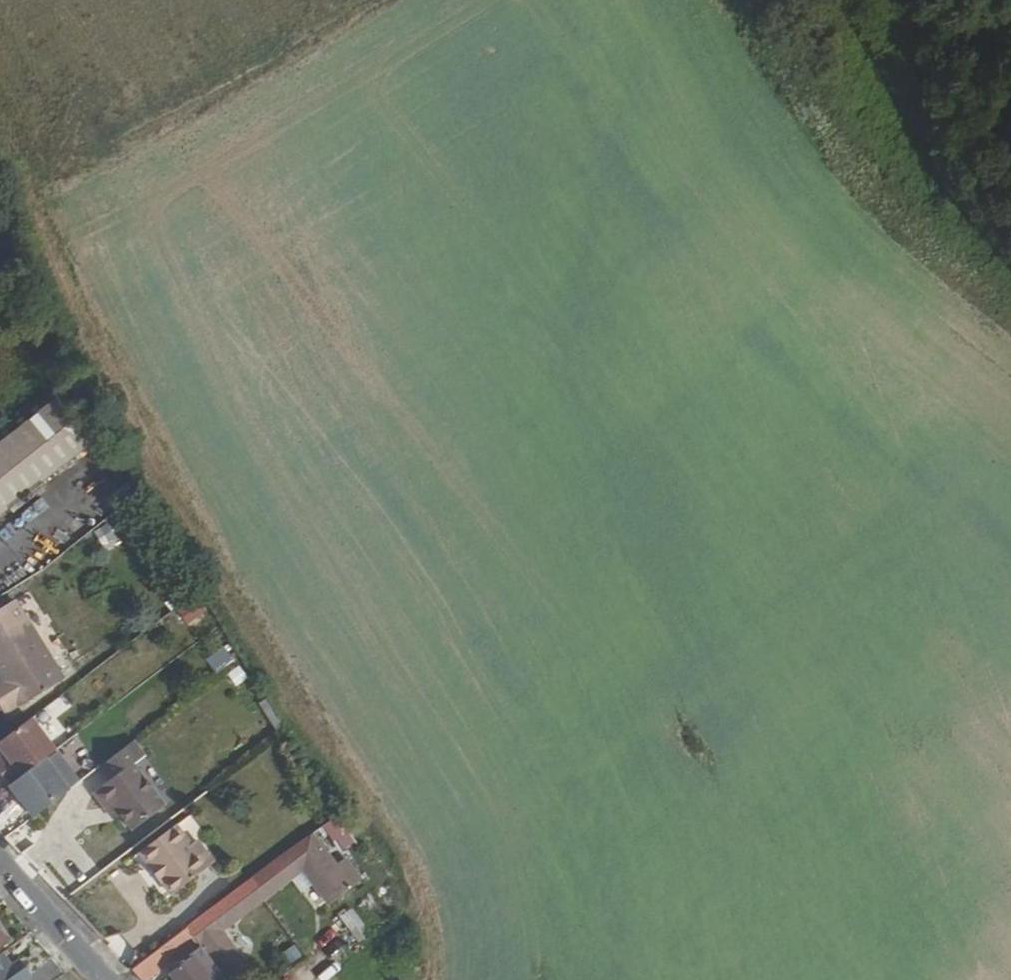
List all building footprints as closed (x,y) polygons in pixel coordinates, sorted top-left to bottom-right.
[(0,443),(0,513),(89,441),(56,399),(0,443)] [(114,492),(95,500),(102,517),(121,508),(114,492)] [(38,533),(24,511),(0,526),(0,556),(38,533)] [(21,578),(33,572),(22,553),(10,559),(21,578)] [(177,613),(186,625),(205,611),(196,600),(177,613)] [(13,675),(0,684),(0,687),(13,707),(56,677),(7,607),(0,612),(0,657),(13,675)] [(214,671),(233,659),(224,646),(205,658),(214,671)] [(260,704),(274,728),(282,723),(267,699),(260,704)] [(30,719),(0,742),(0,750),(4,755),(0,758),(0,767),(2,770),(0,772),(0,776),(7,786),(54,751),(30,719)] [(91,793),(112,821),(120,814),(131,829),(163,805),(131,763),(142,754),(132,741),(111,757),(96,769),(106,782),(91,793)] [(137,852),(171,895),(212,864),(195,840),(188,845),(174,825),(137,852)] [(130,968),(141,979),(146,979),(197,943),(203,950),(172,973),(177,979),(220,979),(243,963),(221,934),(303,873),(328,905),(350,888),(310,834),(234,892),(130,968)] [(354,906),(340,912),(353,941),(367,935),(354,906)] [(0,955),(0,961),(7,971),(10,969),(0,955)] [(30,977),(19,962),(10,969),(7,971),(0,961),(0,979),(26,979),(30,977)]
